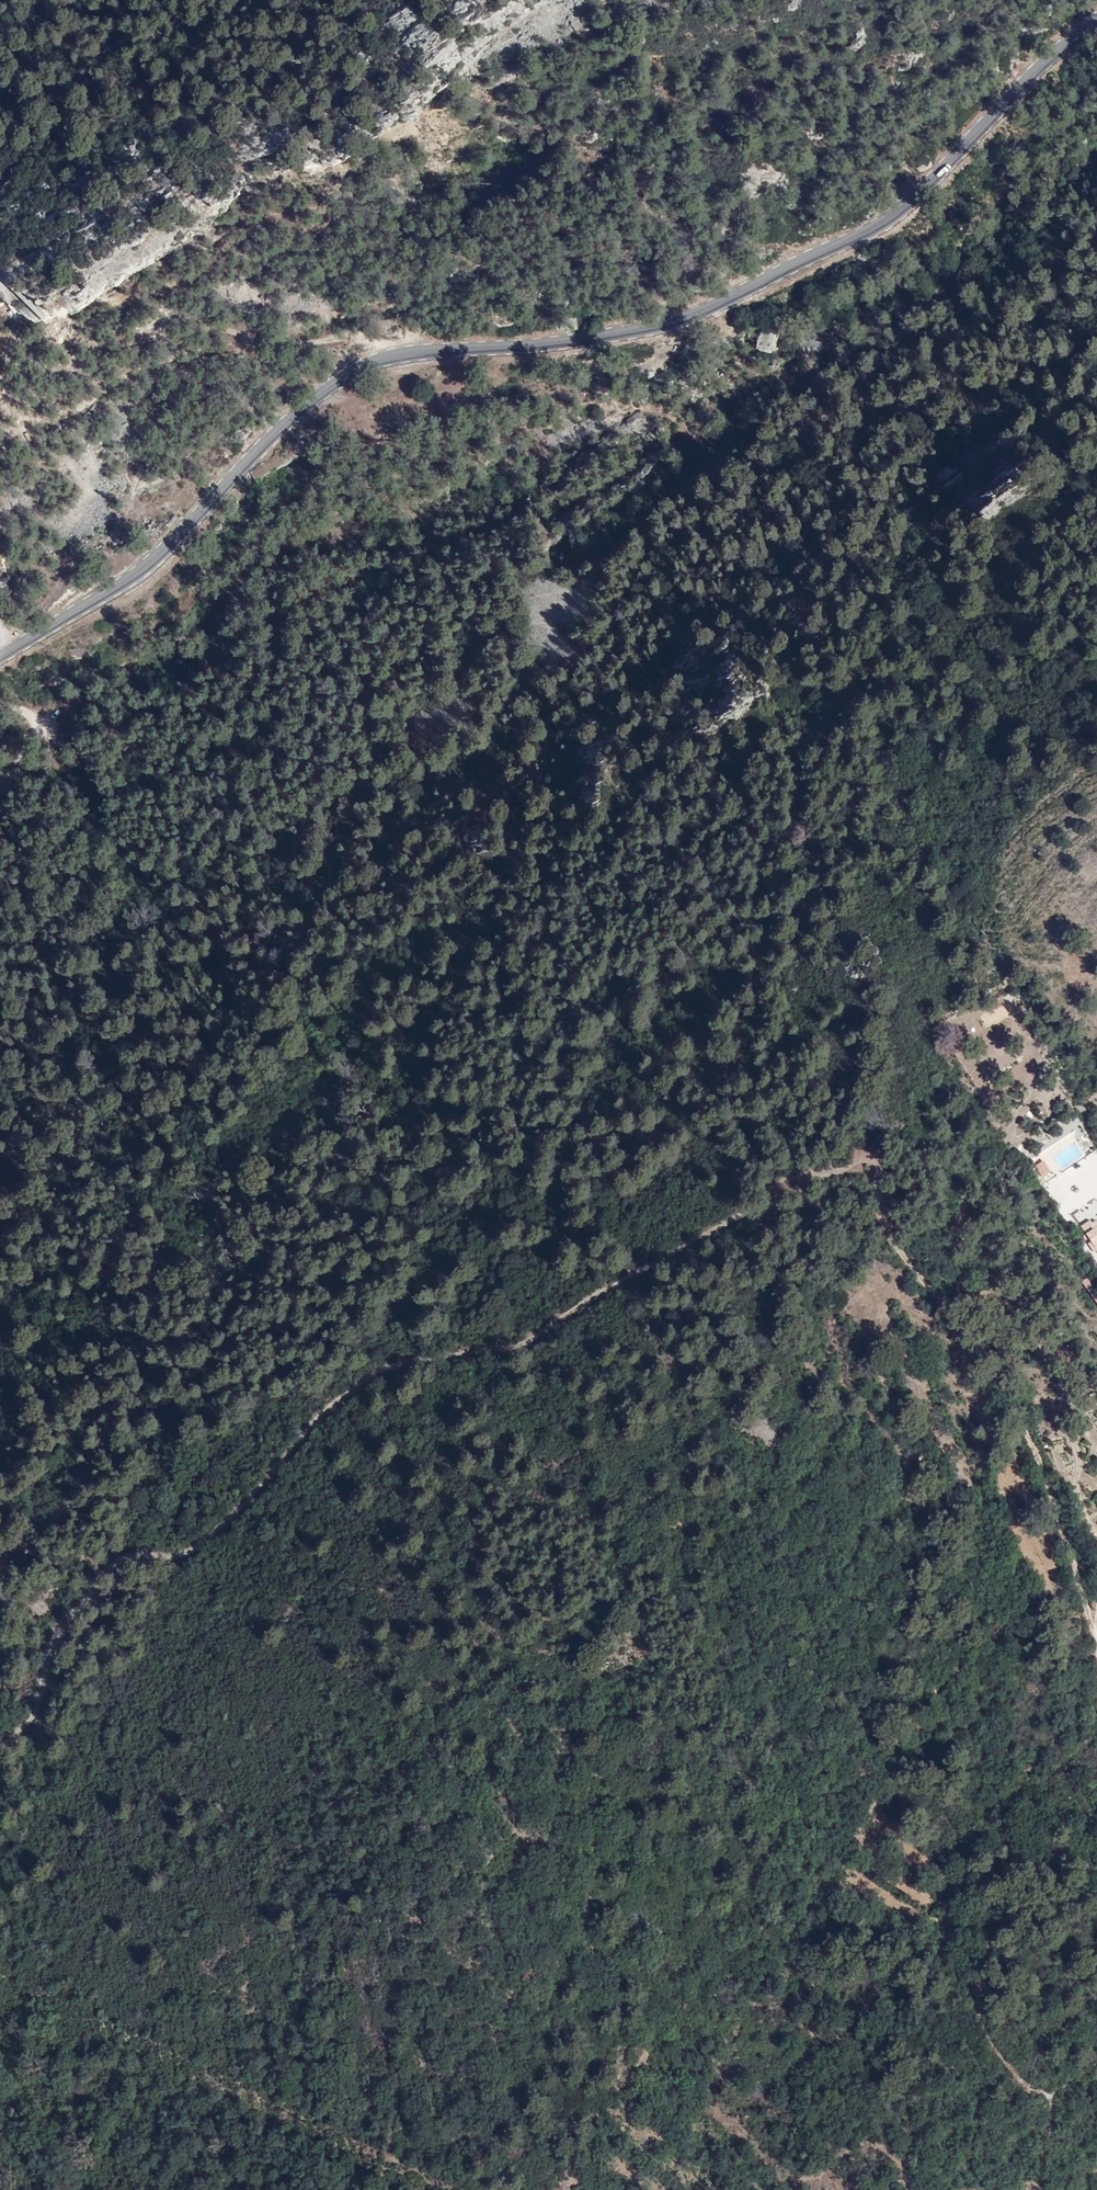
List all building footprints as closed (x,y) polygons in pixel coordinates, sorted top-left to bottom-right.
[(759,331),(756,352),(775,355),(778,335),(759,331)] [(227,439),(222,442),(228,450),(232,446),(227,439)] [(1035,1164),(1043,1181),(1052,1176),(1044,1159),(1035,1164)] [(1086,1236),(1096,1252),(1096,1228),(1086,1236)] [(940,1508),(948,1527),(962,1521),(958,1509),(951,1510),(950,1505),(940,1508)]
